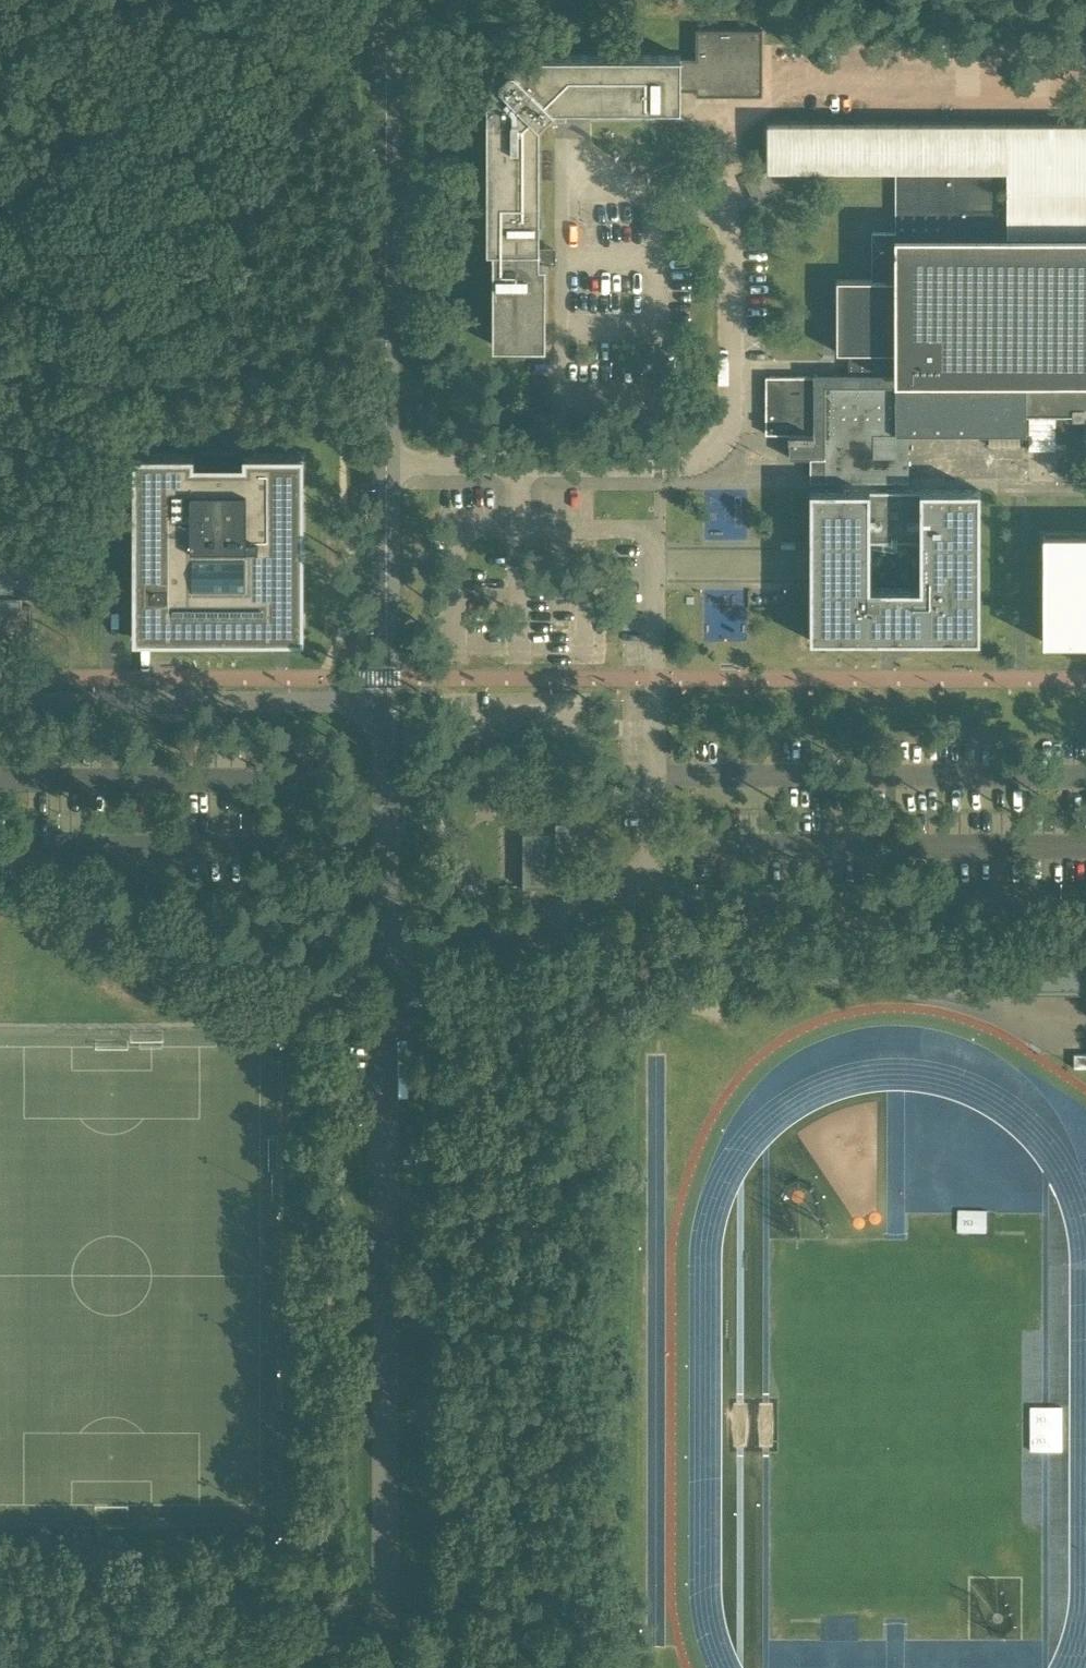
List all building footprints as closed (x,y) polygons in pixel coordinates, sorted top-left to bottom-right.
[(487,91),(487,246),(493,246),(493,342),(546,342),(546,262),(552,262),(552,246),(539,246),(540,118),(553,105),(681,105),(681,88),(696,88),(696,94),(703,94),(763,94),(763,78),(763,27),(697,27),(696,57),(681,57),(681,53),(526,52),(526,57),(508,57),(492,73),(492,91),(487,91)] [(766,169),(767,169),(768,169),(825,170),(898,170),(898,173),(896,173),(896,231),(873,231),(873,278),(837,278),(837,350),(849,350),(850,374),(814,373),(814,376),(814,431),(788,432),(788,457),(810,457),(810,480),(909,481),(910,433),(1026,433),(1026,416),(1072,416),(1072,421),(1084,421),(1085,421),(1085,125),(897,125),(767,124),(766,125),(766,169)] [(766,376),(766,432),(788,432),(814,431),(814,376),(766,376)] [(133,590),(133,640),(136,640),(150,640),(174,640),(262,640),(274,640),(288,640),(303,640),(303,623),(303,598),(303,455),(243,455),(243,463),(193,463),(193,455),(133,455),(133,507),(133,513),(133,519),(133,532),(133,590)] [(810,588),(810,639),(880,639),(895,639),(979,639),(979,495),(979,489),(810,489),(810,540),(810,588)] [(1042,641),(1079,641),(1085,641),(1085,531),(1079,531),(1043,531),(1042,641)] [(30,630),(30,604),(22,604),(22,595),(31,595),(36,591),(36,563),(31,557),(6,557),(0,562),(0,629),(30,630)] [(556,832),(523,832),(524,885),(524,887),(556,886),(556,855),(583,854),(583,845),(589,845),(590,820),(556,820),(556,832)] [(1071,1069),(1085,1068),(1085,1054),(1070,1055),(1071,1069)] [(958,1214),(958,1235),(990,1234),(989,1215),(958,1214)] [(1063,1409),(1036,1409),(1036,1454),(1063,1454),(1063,1409)]
